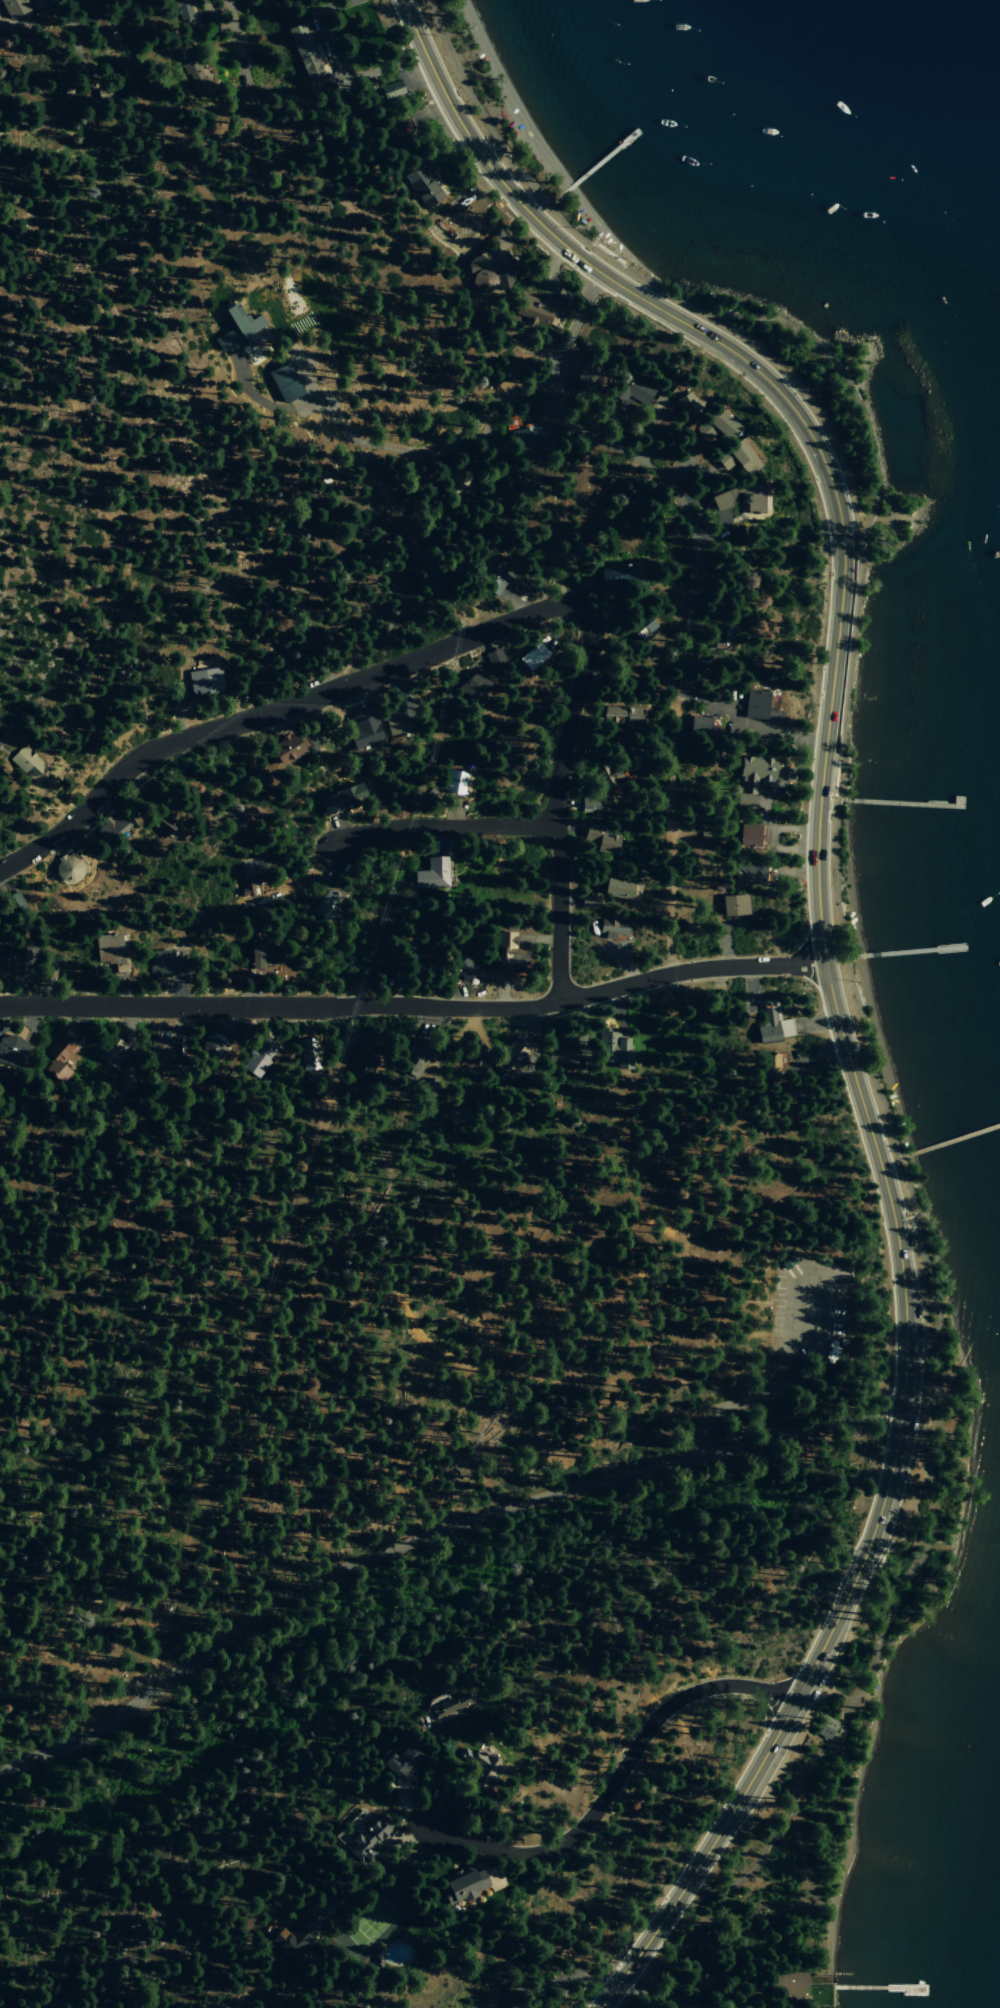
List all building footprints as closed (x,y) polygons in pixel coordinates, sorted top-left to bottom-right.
[(9,19),(28,12),(23,0),(1,0),(9,19)] [(181,23),(197,18),(191,0),(168,0),(171,10),(177,8),(181,23)] [(329,72),(318,43),(311,45),(302,23),(287,29),(307,81),(329,72)] [(385,100),(405,94),(402,81),(381,86),(385,100)] [(444,197),(419,161),(402,174),(427,209),(444,197)] [(466,260),(476,300),(515,290),(510,271),(490,276),(484,255),(466,260)] [(554,305),(521,295),(515,316),(547,326),(554,305)] [(213,339),(220,352),(267,328),(260,315),(247,321),(237,302),(222,310),(232,330),(213,339)] [(575,381),(592,389),(602,366),(585,358),(575,381)] [(302,395),(287,363),(267,373),(283,404),(302,395)] [(646,406),(655,389),(629,375),(617,398),(624,403),(627,396),(646,406)] [(704,410),(683,383),(669,394),(690,421),(704,410)] [(740,428),(715,406),(694,430),(706,440),(715,431),(727,442),(740,428)] [(510,430),(514,453),(549,446),(545,423),(510,430)] [(725,471),(736,463),(746,477),(760,466),(739,439),(714,458),(725,471)] [(767,514),(767,493),(762,493),(760,485),(747,485),(710,496),(715,512),(730,508),(730,499),(742,493),(742,502),(742,504),(742,513),(767,514)] [(504,586),(519,596),(530,581),(506,565),(489,591),(497,596),(504,586)] [(600,569),(602,587),(633,584),(631,565),(600,569)] [(630,630),(639,641),(656,627),(647,616),(630,630)] [(727,645),(731,627),(712,623),(707,648),(717,650),(718,644),(727,645)] [(518,659),(529,672),(549,656),(538,642),(518,659)] [(505,664),(501,649),(485,653),(489,669),(505,664)] [(222,692),(218,667),(188,672),(191,697),(222,692)] [(470,703),(490,684),(477,670),(457,689),(470,703)] [(776,692),(746,690),(745,719),(766,720),(767,706),(776,707),(776,692)] [(643,728),(643,708),(604,707),(603,726),(643,728)] [(382,743),(371,708),(350,715),(355,731),(347,734),(353,751),(382,743)] [(386,736),(410,735),(409,712),(385,713),(386,736)] [(691,731),(711,731),(711,718),(691,717),(691,731)] [(269,748),(280,767),(311,749),(299,730),(269,748)] [(9,760),(27,778),(39,775),(42,763),(24,745),(9,760)] [(775,760),(741,756),(735,804),(753,806),(756,781),(772,783),(775,760)] [(464,797),(468,774),(450,770),(445,793),(464,797)] [(318,798),(324,816),(366,803),(360,784),(318,798)] [(581,797),(581,812),(598,813),(598,797),(581,797)] [(160,813),(179,829),(169,841),(150,824),(160,813)] [(130,824),(108,843),(97,830),(103,825),(100,822),(108,816),(112,821),(121,814),(130,824)] [(597,844),(595,853),(615,857),(620,837),(608,835),(609,828),(587,823),(583,841),(597,844)] [(414,890),(448,888),(446,857),(425,858),(426,870),(413,871),(414,890)] [(55,868),(55,874),(57,879),(62,883),(68,884),(73,883),(78,879),(80,874),(80,868),(78,863),(73,859),(67,858),(62,859),(57,863),(55,868)] [(256,863),(240,865),(243,885),(240,885),(241,897),(260,895),(256,863)] [(734,885),(763,885),(764,867),(735,866),(734,885)] [(603,895),(636,902),(640,885),(606,878),(603,895)] [(341,902),(323,892),(311,914),(329,923),(341,902)] [(748,918),(748,897),(722,897),(722,918),(748,918)] [(615,934),(631,936),(634,923),(601,918),(598,936),(614,938),(615,934)] [(98,965),(95,935),(125,933),(128,972),(115,973),(114,963),(98,965)] [(528,955),(514,955),(515,934),(497,933),(496,967),(528,968),(528,955)] [(251,977),(265,976),(265,958),(275,958),(274,948),(263,949),(262,941),(250,942),(251,977)] [(480,973),(460,942),(445,952),(465,983),(480,973)] [(3,967),(8,943),(24,947),(19,970),(3,967)] [(415,964),(412,943),(399,945),(402,965),(415,964)] [(152,951),(173,951),(172,960),(183,960),(183,976),(172,976),(172,979),(152,978),(152,973),(149,973),(149,966),(152,966),(152,951)] [(42,962),(56,964),(54,979),(40,977),(42,962)] [(759,1044),(780,1041),(777,1020),(776,1021),(773,1002),(761,1003),(763,1017),(760,1017),(761,1025),(757,1026),(759,1044)] [(683,1013),(700,1003),(708,1018),(691,1027),(683,1013)] [(598,1032),(598,1060),(616,1060),(617,1067),(631,1067),(631,1051),(629,1051),(629,1037),(618,1037),(618,1031),(610,1031),(610,1028),(601,1028),(602,1032),(598,1032)] [(44,1053),(61,1033),(74,1045),(58,1062),(69,1072),(59,1083),(43,1068),(51,1059),(44,1053)] [(18,1073),(0,1068),(0,1037),(9,1034),(18,1036),(26,1043),(18,1073)] [(351,1062),(364,1035),(376,1034),(382,1043),(369,1071),(351,1062)] [(242,1066),(263,1035),(277,1045),(268,1059),(271,1061),(259,1078),(242,1066)] [(515,1035),(499,1060),(496,1076),(504,1081),(512,1080),(527,1057),(522,1054),(528,1044),(515,1035)] [(95,1057),(110,1036),(126,1047),(111,1068),(95,1057)] [(298,1039),(304,1071),(321,1068),(315,1036),(298,1039)] [(203,1040),(208,1037),(213,1037),(218,1038),(222,1042),(224,1047),(223,1052),(221,1056),(216,1059),(211,1060),(206,1059),(202,1055),(200,1050),(201,1045),(203,1040)] [(150,1038),(151,1068),(175,1068),(175,1051),(171,1051),(171,1038),(150,1038)] [(462,1051),(477,1040),(489,1056),(474,1067),(462,1051)] [(548,1063),(548,1041),(575,1040),(575,1063),(548,1063)] [(411,1044),(397,1067),(403,1071),(400,1076),(412,1083),(429,1054),(411,1044)] [(760,1079),(783,1079),(783,1068),(787,1068),(787,1053),(763,1054),(763,1068),(760,1069),(760,1079)] [(119,1065),(120,1086),(132,1086),(131,1064),(119,1065)] [(436,1723),(459,1713),(458,1712),(476,1704),(471,1692),(453,1700),(452,1698),(429,1707),(436,1723)] [(394,1756),(408,1743),(421,1757),(411,1766),(411,1789),(385,1789),(385,1769),(380,1764),(391,1753),(394,1756)] [(470,1784),(478,1771),(476,1769),(478,1767),(469,1762),(468,1763),(457,1757),(463,1747),(474,1753),(477,1748),(498,1761),(489,1775),(495,1778),(485,1793),(470,1784)] [(366,1827),(380,1814),(393,1828),(373,1846),(371,1844),(369,1846),(378,1856),(366,1867),(358,1858),(356,1860),(347,1850),(353,1845),(349,1840),(354,1835),(352,1832),(362,1823),(366,1827)] [(441,1880),(470,1866),(473,1872),(480,1869),(488,1886),(474,1893),(475,1896),(464,1901),(463,1898),(447,1905),(439,1888),(444,1886),(441,1880)] [(269,1943),(292,1963),(304,1949),(302,1947),(312,1935),(300,1925),(290,1937),(280,1929),(269,1943)] [(766,1974),(806,1974),(806,2001),(766,2001),(766,1974)] [(519,1993),(518,2007),(498,2007),(498,1993),(519,1993)]
